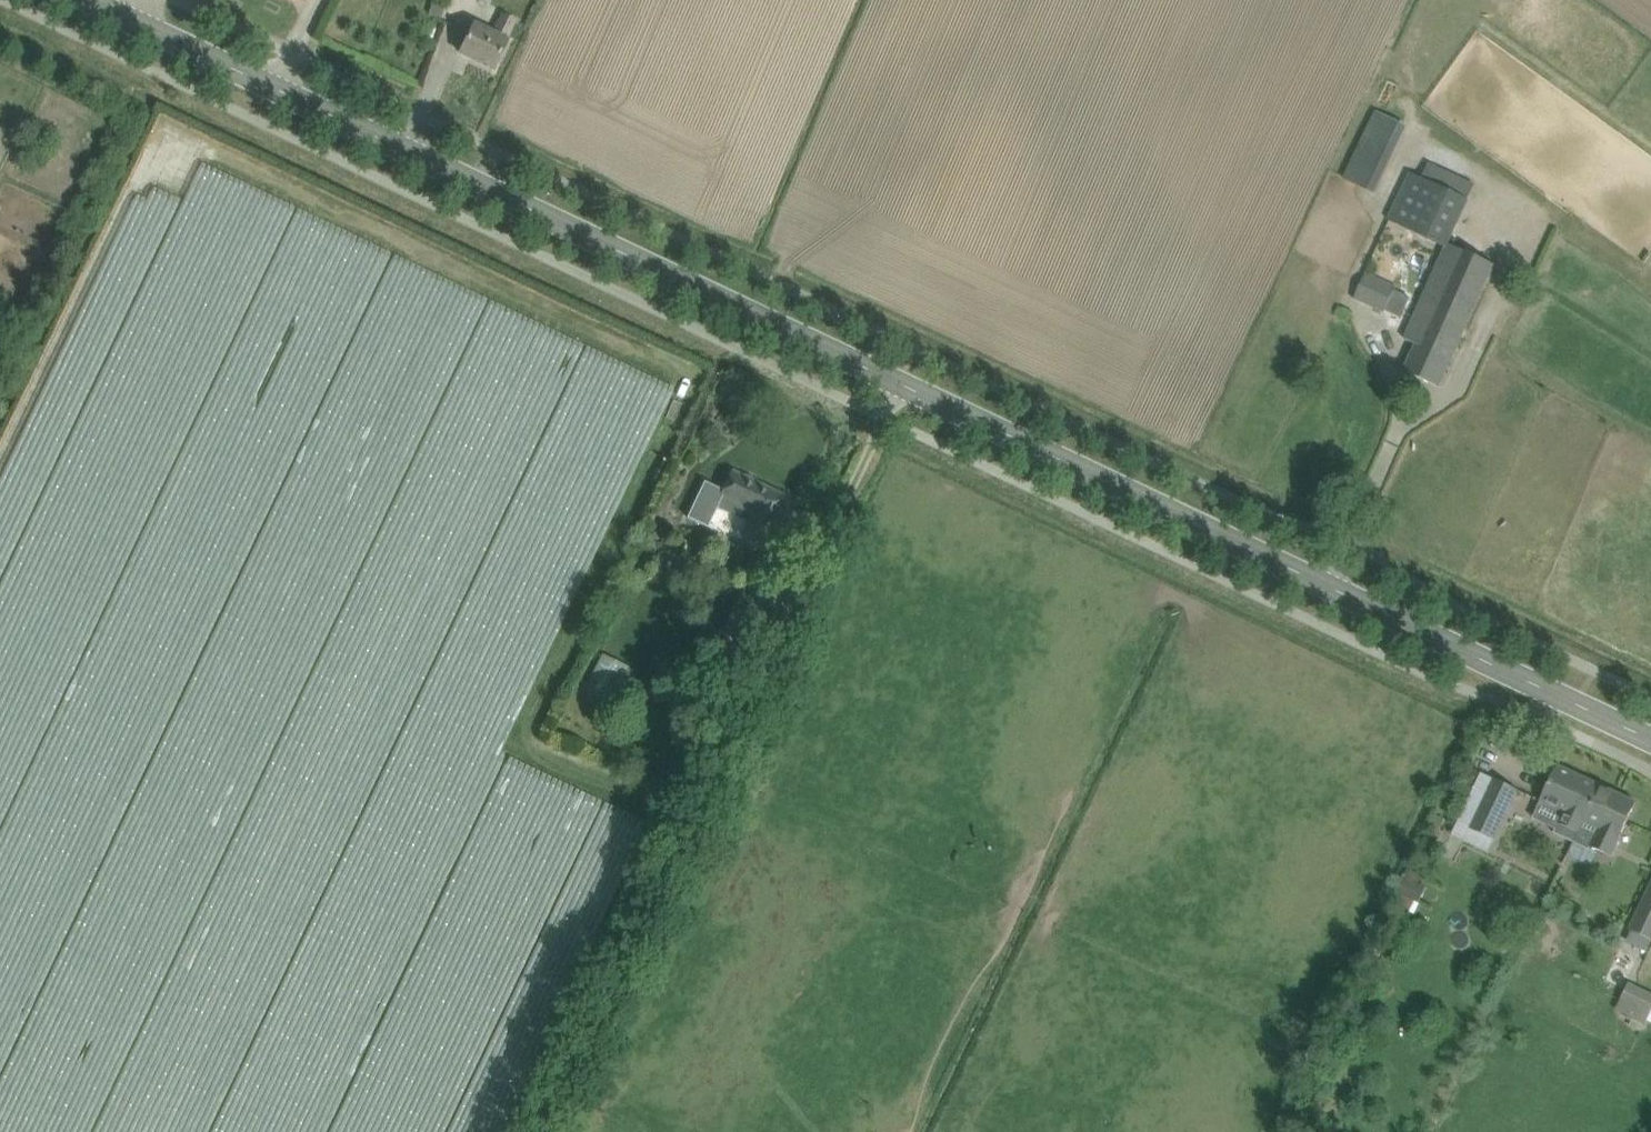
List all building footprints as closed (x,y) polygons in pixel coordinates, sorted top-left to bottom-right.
[(475,24),(470,33),(461,53),(494,68),(508,39),(507,39),(516,21),(502,15),(494,33),(475,24)] [(1377,191),(1407,129),(1377,113),(1345,177),(1377,191)] [(1412,172),(1390,221),(1447,247),(1449,243),(1453,245),(1475,200),(1427,178),(1412,172)] [(1405,371),(1440,387),(1495,265),(1453,245),(1449,243),(1447,247),(1406,339),(1417,344),(1405,371)] [(1398,285),(1367,271),(1355,298),(1386,312),(1398,285)] [(732,472),(721,495),(716,506),(748,522),(742,534),(766,546),(788,498),(732,472)] [(603,654),(586,687),(613,700),(630,667),(603,654)] [(1612,856),(1637,802),(1558,765),(1542,800),(1565,811),(1555,832),(1574,841),(1576,839),(1612,856)] [(1519,790),(1495,779),(1471,829),(1495,840),(1519,790)] [(1630,930),(1650,940),(1650,886),(1630,930)] [(1650,1023),(1650,990),(1631,981),(1619,1008),(1650,1023)]
